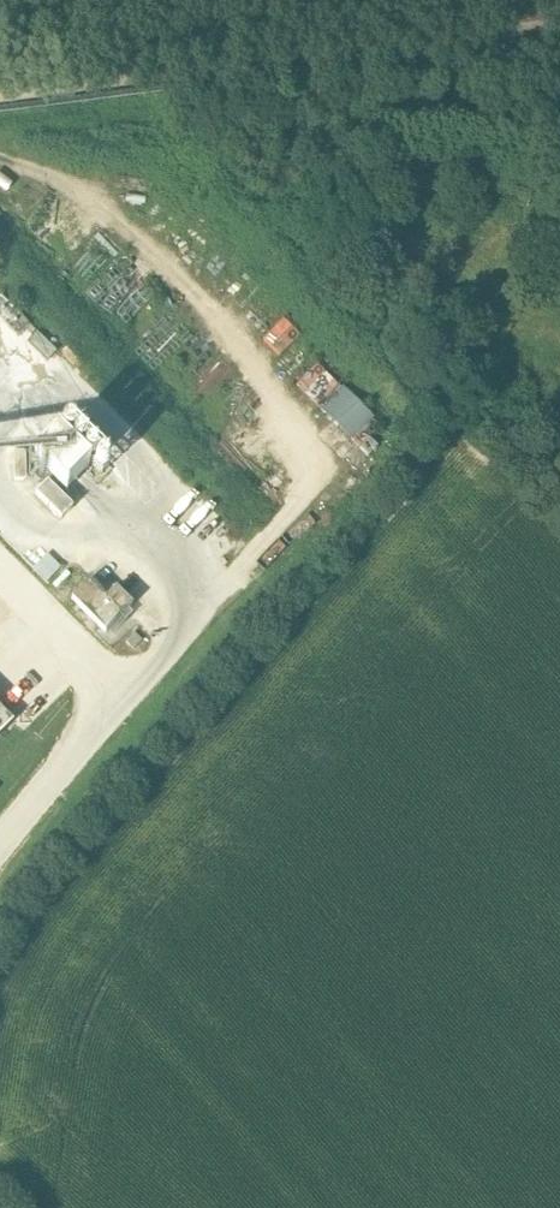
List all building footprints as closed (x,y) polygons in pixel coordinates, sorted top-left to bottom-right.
[(288,316),(262,337),(279,357),(304,335),(288,316)] [(356,437),(378,415),(345,383),(323,405),(356,437)] [(112,469),(71,431),(36,468),(74,507),(112,469)] [(51,550),(36,565),(50,580),(65,565),(51,550)] [(111,598),(92,580),(75,598),(119,639),(145,612),(121,588),(111,598)] [(0,704),(0,739),(18,720),(0,704)]
